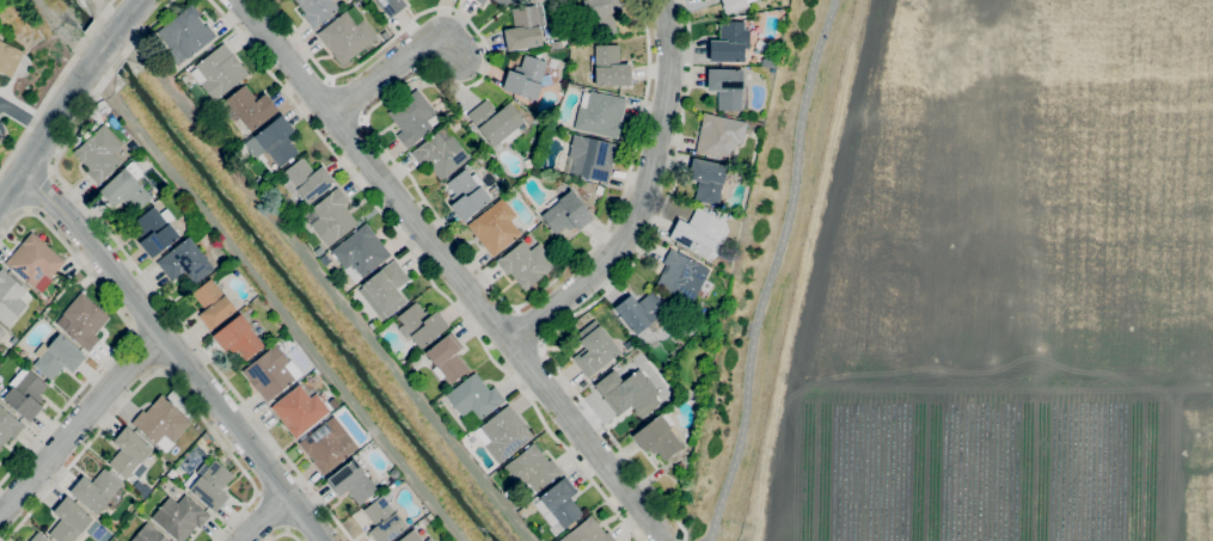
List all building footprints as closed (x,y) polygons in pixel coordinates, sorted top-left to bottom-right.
[(306,13),(295,0),(332,0),(339,8),(313,29),(302,16),(306,13)] [(390,18),(375,0),(402,0),(406,5),(390,18)] [(594,39),(582,0),(620,0),(623,10),(612,13),(617,32),(594,39)] [(724,14),(719,0),(754,0),(748,2),(749,6),(724,14)] [(179,64),(169,51),(171,50),(167,47),(164,50),(153,37),(158,33),(157,32),(191,4),(201,16),(198,18),(204,26),(207,24),(216,36),(188,59),(179,64)] [(507,51),(504,30),(514,29),(511,10),(535,5),(539,26),(543,45),(507,51)] [(342,66),(332,55),(333,55),(327,47),(327,48),(317,33),(345,11),(356,25),(362,20),(376,38),(342,66)] [(743,62),(710,62),(710,41),(719,41),(719,21),(745,21),(745,30),(749,30),(748,49),(745,49),(743,62)] [(384,39),(380,33),(385,30),(390,36),(384,39)] [(12,78),(0,72),(0,41),(24,53),(12,78)] [(551,49),(550,42),(560,41),(560,48),(551,49)] [(214,102),(200,84),(200,85),(190,73),(196,68),(195,66),(223,43),(249,74),(214,102)] [(595,86),(594,45),(619,45),(619,64),(630,64),(630,86),(595,86)] [(535,100),(501,90),(507,70),(513,72),(515,66),(520,67),(523,55),(547,62),(540,84),(541,84),(535,100)] [(556,68),(549,67),(550,60),(557,62),(556,68)] [(741,111),(717,110),(718,91),(707,91),(707,69),(742,69),(741,111)] [(251,133),(240,118),(234,122),(226,111),(231,107),(225,100),(243,86),(243,87),(245,85),(257,100),(265,93),(278,110),(251,133)] [(406,149),(396,135),(402,131),(387,113),(417,90),(441,119),(431,127),(433,128),(406,149)] [(618,139),(574,129),(578,106),(580,106),(583,92),(589,93),(590,91),(626,99),(618,139)] [(492,148),(467,115),(485,99),(496,112),(509,103),(525,122),(517,128),(521,133),(507,145),(503,140),(492,148)] [(731,161),(694,153),(704,113),(747,123),(742,145),(735,143),(731,161)] [(280,167),(265,150),(256,158),(243,142),(250,136),(251,137),(253,135),(255,136),(282,115),(294,130),(290,134),(294,139),(290,142),(298,152),(280,167)] [(98,185),(86,172),(90,170),(73,153),(103,124),(122,146),(114,153),(122,162),(103,180),(98,185)] [(440,180),(427,162),(421,166),(410,152),(416,148),(447,124),(468,152),(466,154),(470,158),(440,180)] [(607,184),(571,176),(575,159),(568,156),(572,135),(615,145),(607,184)] [(307,204),(298,191),(292,196),(283,184),(289,180),(283,172),(302,156),(314,172),(323,166),(336,183),(307,204)] [(717,207),(694,201),(698,182),(688,179),(693,159),(727,166),(723,184),(722,184),(717,207)] [(135,213),(122,199),(114,207),(99,191),(124,167),(130,162),(134,162),(141,171),(142,176),(136,180),(152,197),(135,213)] [(462,221),(451,205),(454,203),(451,197),(454,195),(446,184),(465,170),(471,177),(474,173),(483,184),(480,186),(491,199),(462,221)] [(258,185),(255,180),(259,177),(263,182),(258,185)] [(327,247),(311,225),(319,217),(312,208),(331,193),(330,192),(337,186),(348,201),(343,204),(357,223),(327,247)] [(600,196),(594,193),(598,186),(604,189),(600,196)] [(496,198),(492,193),(500,189),(503,193),(496,198)] [(555,235),(540,216),(558,202),(557,201),(571,190),(593,219),(577,232),(574,227),(569,230),(565,227),(555,235)] [(492,257),(467,226),(502,198),(516,216),(510,221),(521,234),(492,257)] [(151,258),(140,242),(143,240),(131,223),(154,205),(160,214),(167,209),(174,219),(170,223),(179,236),(151,258)] [(290,216),(286,211),(293,205),(298,211),(290,216)] [(706,258),(668,238),(679,219),(687,225),(697,207),(707,213),(709,209),(725,219),(713,240),(716,241),(706,258)] [(356,282),(351,279),(347,273),(345,269),(331,251),(366,223),(391,254),(362,278),(356,282)] [(33,288),(5,263),(31,233),(65,262),(50,279),(44,273),(33,288)] [(195,284),(184,271),(171,282),(157,262),(189,236),(209,263),(214,269),(195,284)] [(525,291),(509,272),(507,275),(496,262),(501,258),(522,241),(529,251),(539,244),(556,265),(528,288),(525,291)] [(691,306),(655,287),(666,265),(662,264),(670,247),(676,251),(676,252),(710,270),(691,306)] [(324,266),(318,259),(325,254),(331,262),(324,266)] [(382,320),(359,290),(362,287),(361,285),(394,259),(410,279),(397,289),(408,302),(387,318),(386,318),(382,320)] [(8,327),(0,320),(0,270),(2,268),(6,271),(6,272),(26,289),(25,290),(33,297),(8,327)] [(210,331),(197,315),(204,309),(192,294),(210,278),(237,309),(210,331)] [(636,336),(613,308),(631,294),(637,302),(651,291),(667,309),(650,324),(636,336)] [(88,352),(63,331),(63,330),(56,322),(63,314),(62,314),(81,293),(109,318),(94,334),(99,339),(88,352)] [(421,349),(410,336),(411,336),(397,318),(416,302),(424,313),(428,309),(433,314),(436,311),(448,326),(421,349)] [(246,361),(238,350),(233,354),(229,349),(225,352),(213,336),(240,313),(251,326),(250,327),(264,346),(246,361)] [(588,377),(572,358),(584,349),(577,339),(578,339),(575,336),(595,320),(620,352),(588,377)] [(451,385),(445,376),(440,380),(431,369),(435,367),(425,354),(452,332),(464,348),(455,354),(468,369),(451,385)] [(51,381),(32,365),(39,358),(33,354),(43,343),(48,348),(60,334),(86,357),(72,373),(63,367),(51,381)] [(267,402),(241,371),(269,350),(268,350),(276,344),(289,361),(290,359),(302,374),(267,402)] [(29,365),(24,361),(26,357),(32,362),(29,365)] [(29,423),(1,399),(12,387),(8,385),(24,367),(29,370),(48,386),(39,395),(43,399),(38,404),(43,407),(29,423)] [(641,419),(631,406),(618,417),(602,396),(636,371),(655,396),(656,396),(661,404),(641,419)] [(478,420),(471,411),(462,418),(446,395),(476,373),(489,391),(495,387),(506,400),(478,420)] [(295,439),(270,407),(299,385),(310,398),(315,393),(331,412),(295,439)] [(166,453),(157,444),(155,444),(131,423),(142,410),(145,412),(152,405),(161,395),(165,399),(191,422),(173,442),(174,443),(166,453)] [(498,465),(484,447),(484,445),(473,432),(508,405),(533,436),(498,465)] [(11,436),(0,448),(0,406),(19,422),(20,422),(25,425),(13,438),(11,436)] [(663,460),(656,450),(651,454),(648,449),(643,451),(631,436),(660,413),(661,416),(664,412),(673,424),(668,428),(682,445),(663,460)] [(323,475),(313,462),(313,461),(307,454),(307,455),(298,443),(306,437),(333,416),(359,448),(323,475)] [(127,479),(108,465),(121,449),(112,442),(125,426),(153,449),(141,463),(140,463),(127,479)] [(528,498),(521,488),(520,490),(502,468),(511,460),(511,461),(529,447),(528,447),(533,443),(547,461),(551,459),(562,473),(528,498)] [(359,505),(347,490),(338,497),(325,480),(353,459),(378,491),(359,505)] [(215,514),(189,491),(190,490),(184,484),(194,472),(200,478),(201,477),(196,473),(204,463),(209,467),(215,460),(233,475),(221,490),(228,497),(215,514)] [(96,516),(69,492),(84,477),(91,482),(104,468),(122,484),(108,500),(109,502),(96,516)] [(564,529),(557,522),(553,524),(545,514),(551,509),(549,510),(538,498),(562,479),(565,477),(577,492),(574,494),(569,498),(582,515),(564,529)] [(196,525),(183,540),(176,540),(151,518),(170,497),(177,503),(185,494),(210,516),(200,529),(196,525)] [(80,534),(73,540),(56,540),(48,534),(61,518),(53,511),(66,496),(93,520),(80,534)] [(408,527),(389,540),(375,540),(368,533),(375,527),(363,510),(381,496),(396,512),(408,527)] [(614,540),(615,540),(557,540),(586,518),(589,515),(599,527),(599,525),(606,534),(608,531),(609,534),(611,534),(614,540)] [(147,522),(168,540),(130,540),(147,522)] [(413,529),(423,540),(399,540),(413,529)] [(37,533),(47,540),(30,540),(37,533)]
